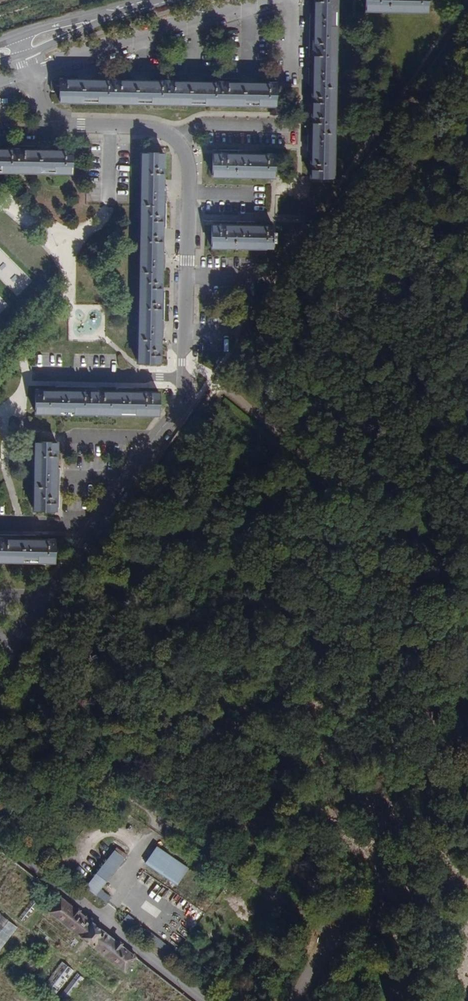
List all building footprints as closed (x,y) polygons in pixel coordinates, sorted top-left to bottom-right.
[(333,177),(336,0),(316,0),(316,6),(314,6),(312,6),(311,21),(315,22),(314,70),(312,70),(310,70),(310,86),(314,86),(313,135),(309,135),(309,152),(311,152),(312,152),(312,177),(333,177)] [(366,9),(427,11),(427,0),(366,0),(366,9)] [(61,80),(61,91),(61,101),(276,105),(276,84),(258,84),(258,80),(249,80),(241,80),(241,84),(203,83),(203,79),(195,79),(187,78),(187,82),(149,82),(149,78),(141,78),(133,78),(133,81),(95,81),(95,77),(87,77),(79,77),(79,80),(61,80)] [(61,91),(61,80),(52,80),(52,91),(61,91)] [(37,150),(0,150),(0,170),(71,171),(71,151),(52,151),(53,147),(44,147),(37,147),(37,150)] [(214,154),(213,174),(273,176),(274,155),(255,154),(255,153),(256,151),(239,151),(239,154),(214,154)] [(143,152),(139,361),(159,361),(160,337),(164,337),(164,328),(164,320),(160,320),(161,269),(165,269),(165,261),(165,253),(162,253),(163,203),(166,203),(166,194),(166,186),(163,186),(163,153),(143,152)] [(212,225),(212,246),(272,247),(273,226),(254,225),(254,224),(254,222),(238,222),(238,225),(212,225)] [(117,388),(116,391),(78,391),(78,387),(60,387),(60,389),(60,390),(36,391),(35,410),(158,413),(159,392),(134,392),(134,390),(134,388),(117,388)] [(54,442),(34,442),(32,509),(53,509),(54,484),(57,484),(58,468),(54,468),(54,442)] [(54,559),(54,538),(36,538),(36,534),(20,534),(19,538),(0,537),(0,558),(54,559)] [(156,846),(146,863),(177,883),(187,867),(156,846)] [(105,902),(111,896),(101,888),(124,857),(114,849),(86,887),(105,902)] [(429,885),(435,890),(440,883),(434,879),(429,885)] [(60,897),(49,912),(80,936),(91,922),(60,897)] [(17,928),(0,914),(0,949),(17,928)] [(139,933),(144,926),(129,915),(124,920),(139,933)] [(105,933),(91,922),(80,936),(94,947),(105,933)] [(149,930),(144,937),(171,958),(177,951),(149,930)] [(125,972),(136,957),(105,933),(94,947),(125,972)] [(33,977),(39,983),(59,958),(52,953),(33,977)] [(74,971),(62,961),(43,985),(55,995),(74,971)] [(77,974),(59,997),(63,1000),(65,1000),(83,978),(77,974)] [(84,979),(67,1000),(75,1000),(89,983),(84,979)]
